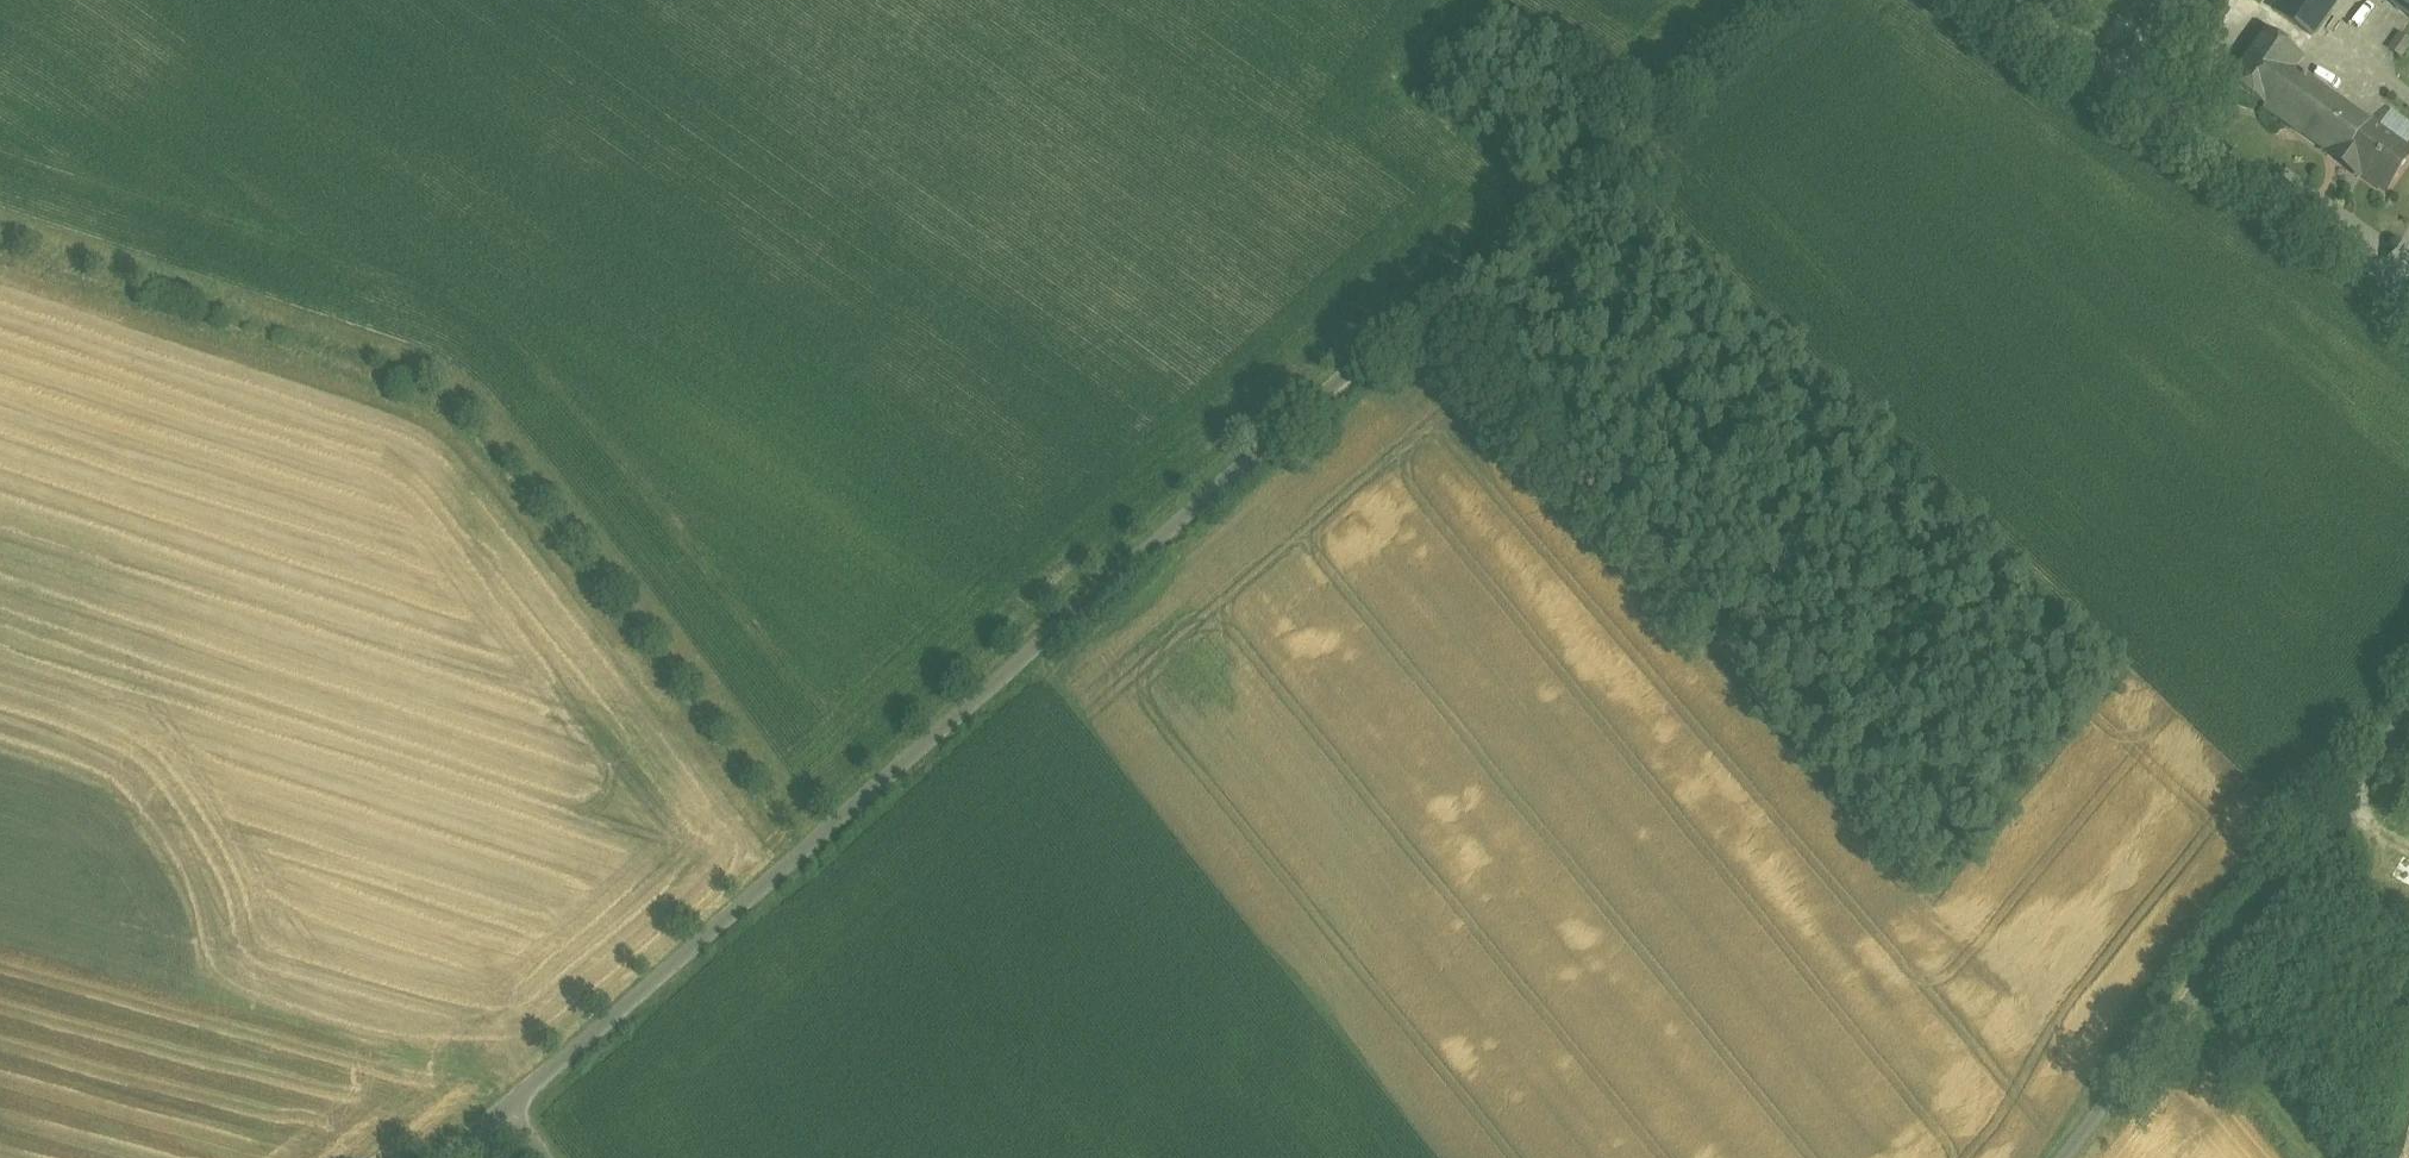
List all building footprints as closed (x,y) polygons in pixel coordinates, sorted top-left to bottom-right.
[(2275,10),(2313,37),(2339,0),(2282,0),(2275,10)] [(2408,17),(2408,0),(2385,0),(2408,17)] [(2305,57),(2263,27),(2227,78),(2269,108),(2297,69),(2305,57)] [(2392,49),(2402,56),(2408,46),(2408,41),(2402,36),(2392,49)] [(2297,69),(2269,108),(2387,191),(2408,160),(2408,149),(2297,69)]
